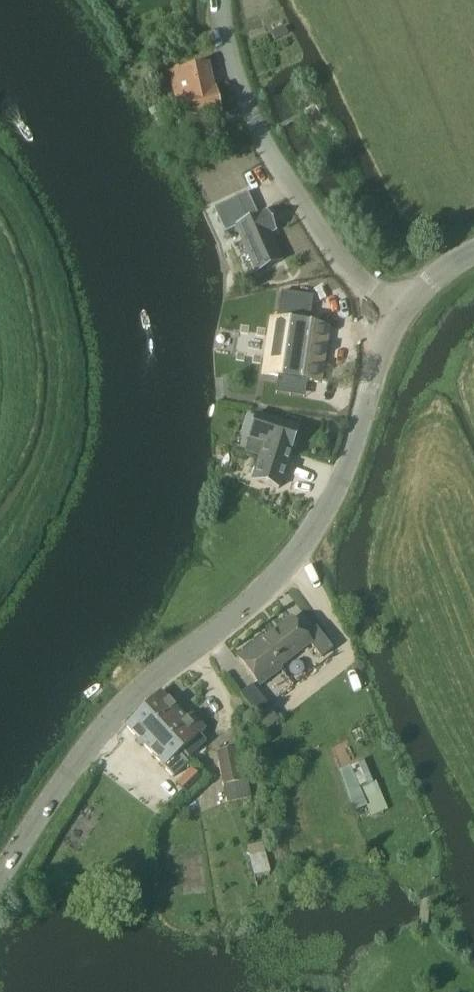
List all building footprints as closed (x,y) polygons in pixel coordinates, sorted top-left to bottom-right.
[(283,27),(272,33),(275,40),(287,34),(283,27)] [(219,116),(208,65),(168,74),(174,99),(184,97),(190,122),(219,116)] [(235,228),(236,228),(235,226),(247,221),(237,198),(212,209),(223,234),(235,228)] [(235,226),(236,228),(255,272),(280,261),(268,234),(272,232),(264,214),(247,221),(235,226)] [(278,337),(274,361),(266,360),(263,375),(318,383),(318,382),(310,381),(318,330),(326,331),(326,330),(271,322),(269,336),(278,337)] [(267,409),(282,411),(284,403),(268,401),(267,409)] [(284,424),(256,416),(251,436),(265,440),(259,457),(285,466),(298,428),(297,428),(284,424)] [(286,417),(284,424),(297,428),(299,421),(286,417)] [(285,466),(258,457),(251,476),(278,486),(285,466)] [(315,627),(303,635),(290,619),(259,643),(258,641),(236,658),(258,687),(280,670),(279,668),(308,646),(319,659),(332,650),(315,627)] [(251,686),(239,695),(255,717),(268,708),(251,686)] [(184,720),(159,693),(141,711),(179,753),(205,730),(191,714),(184,720)] [(178,754),(179,753),(141,711),(124,726),(172,778),(187,764),(178,754)] [(247,781),(242,782),(235,749),(216,754),(223,787),(226,804),(250,799),(247,781)] [(363,761),(358,764),(338,772),(352,812),(366,806),(371,817),(387,810),(375,782),(372,784),(363,761)] [(191,770),(177,783),(187,794),(201,781),(191,770)] [(265,854),(249,857),(253,877),(269,874),(265,854)] [(140,881),(127,878),(124,894),(137,896),(140,881)]
